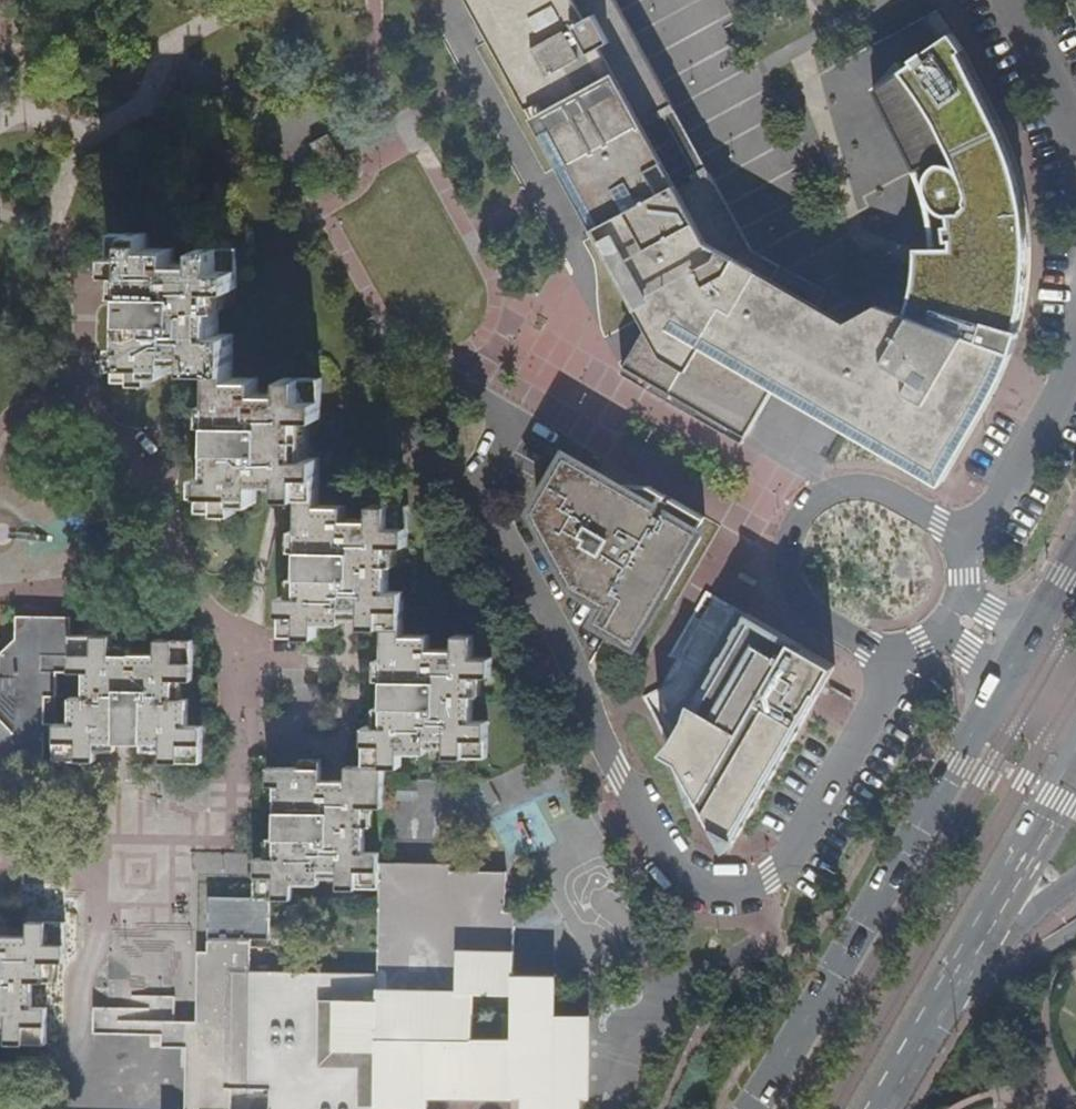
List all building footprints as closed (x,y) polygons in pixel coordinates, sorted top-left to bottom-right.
[(849,324),(820,307),(828,295),(800,279),(753,251),(616,0),(486,0),(506,36),(494,44),(540,129),(560,165),(598,235),(617,269),(644,317),(651,331),(626,375),(627,377),(746,445),(777,391),(843,430),(940,484),(988,404),(1003,374),(1011,354),(907,315),(890,309),(880,306),(849,324)] [(907,315),(1011,354),(1018,334),(1015,332),(1021,303),(1026,253),(1024,220),(1016,179),(999,128),(962,54),(964,52),(954,35),(911,57),(912,61),(907,70),(898,62),(874,87),(913,170),(932,161),(937,174),(928,187),(928,198),(932,207),(938,212),(950,217),(950,225),(945,225),(945,242),(951,241),(951,248),(944,248),(944,273),(950,274),(947,292),(914,284),(907,315)] [(331,137),(314,146),(318,153),(332,179),(349,170),(334,143),(331,137)] [(216,373),(216,380),(235,369),(235,337),(220,336),(221,289),(238,290),(238,251),(203,250),(203,264),(177,263),(177,250),(150,249),(150,236),(114,236),(114,273),(131,274),(131,293),(130,347),(115,347),(115,383),(155,385),(155,378),(156,366),(175,366),(176,353),(195,353),(195,371),(216,373)] [(386,726),(371,726),(430,754),(431,739),(450,739),(450,757),(490,758),(491,722),(475,721),(476,678),(493,678),(494,658),(477,658),(477,637),(459,636),(458,651),(433,650),(434,635),(407,634),(408,592),(391,592),(392,547),(409,547),(409,509),(375,507),(374,521),(349,520),(349,506),(321,505),(322,460),(304,459),(305,419),(322,419),(323,382),(288,381),(287,395),(261,393),(262,380),(235,380),(235,369),(216,380),(216,399),(215,423),(214,478),(201,478),(199,513),(238,514),(239,495),(259,495),(259,484),(283,485),(283,499),(302,499),(300,598),(283,598),(283,630),(283,637),(299,638),(319,639),(319,623),(344,624),(347,624),(347,610),(366,611),(366,629),(388,629),(387,660),(387,679),(386,726)] [(664,480),(650,472),(630,470),(563,430),(522,495),(574,587),(590,599),(586,607),(596,615),(593,621),(630,642),(706,516),(704,507),(664,480)] [(812,711),(837,668),(766,627),(740,612),(692,695),(668,716),(681,736),(668,756),(681,764),(696,808),(704,805),(731,853),(744,830),(812,711)] [(45,761),(53,761),(55,726),(68,726),(69,697),(83,698),(84,672),(69,672),(71,637),(71,620),(34,620),(34,624),(23,624),(23,620),(18,620),(17,640),(3,656),(0,656),(0,761),(45,761)] [(192,681),(194,643),(192,640),(158,640),(157,655),(111,653),(111,637),(71,637),(69,672),(84,672),(83,698),(69,697),(68,726),(55,726),(53,761),(96,762),(97,744),(128,745),(163,745),(162,762),(168,762),(204,762),(203,727),(189,726),(188,701),(176,701),(176,680),(192,681)] [(383,890),(383,864),(383,853),(368,853),(369,809),(386,808),(386,781),(387,768),(403,768),(404,754),(430,754),(371,726),(369,767),(353,767),(353,781),(329,781),(329,769),(274,768),(273,784),(280,784),(279,859),(260,859),(260,880),(259,897),(272,898),(272,902),(295,902),(296,885),(322,885),(322,871),(342,872),(342,888),(383,890)] [(0,761),(0,768),(14,768),(14,771),(45,771),(45,761),(0,761)] [(380,1106),(431,1107),(431,1098),(439,1098),(528,1099),(527,1108),(583,1108),(583,1099),(590,1099),(593,1017),(557,1015),(559,977),(516,976),(517,913),(509,913),(509,874),(482,874),(482,866),(465,866),(466,874),(455,873),(454,865),(390,864),(390,903),(382,903),(381,974),(253,971),(254,939),(271,939),(272,902),(253,902),(253,897),(211,897),(209,950),(199,950),(197,1021),(189,1021),(186,1108),(236,1108),(237,1089),(273,1090),(273,1108),(379,1108),(380,1106)] [(10,1028),(10,1046),(49,1046),(50,1010),(35,1009),(36,983),(47,984),(49,963),(67,963),(67,956),(68,924),(31,924),(30,937),(0,937),(0,1028),(10,1028)]
